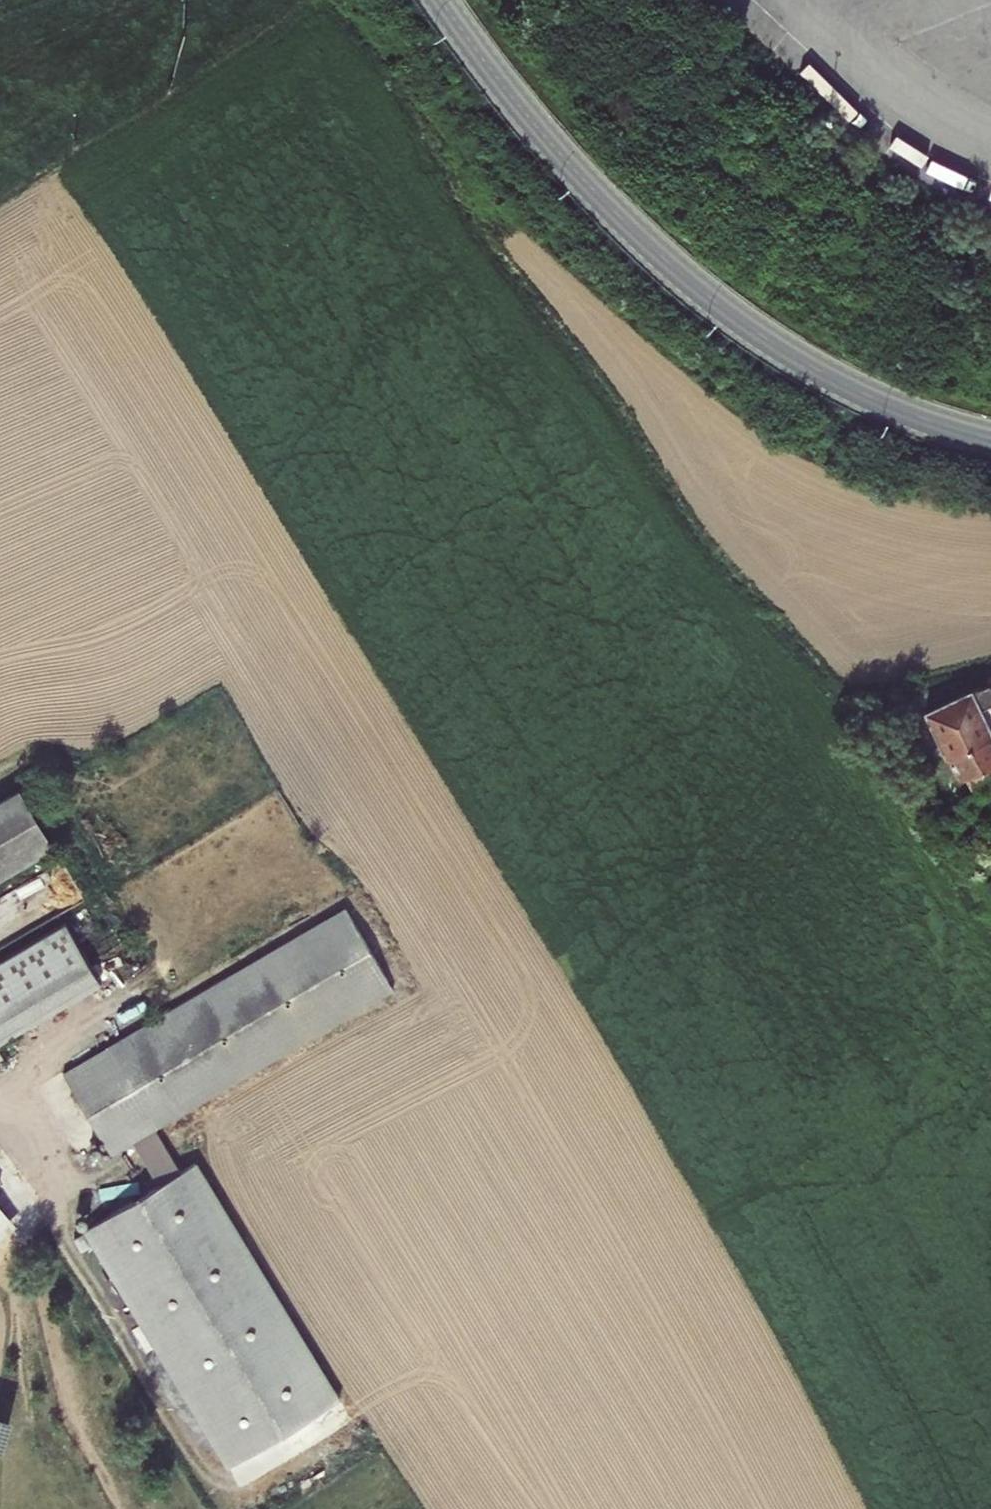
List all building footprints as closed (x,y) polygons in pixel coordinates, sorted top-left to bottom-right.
[(990,734),(990,688),(989,684),(970,690),(924,711),(945,755),(990,734)] [(945,755),(958,780),(964,777),(970,792),(990,783),(990,734),(945,755)] [(0,807),(0,885),(55,854),(20,796),(0,807)] [(339,912),(100,1049),(137,1113),(115,1126),(125,1144),(179,1112),(386,993),(339,912)] [(103,993),(66,928),(0,965),(0,1052),(103,993)] [(81,1247),(95,1240),(219,1465),(338,1400),(202,1154),(70,1227),(81,1247)]
